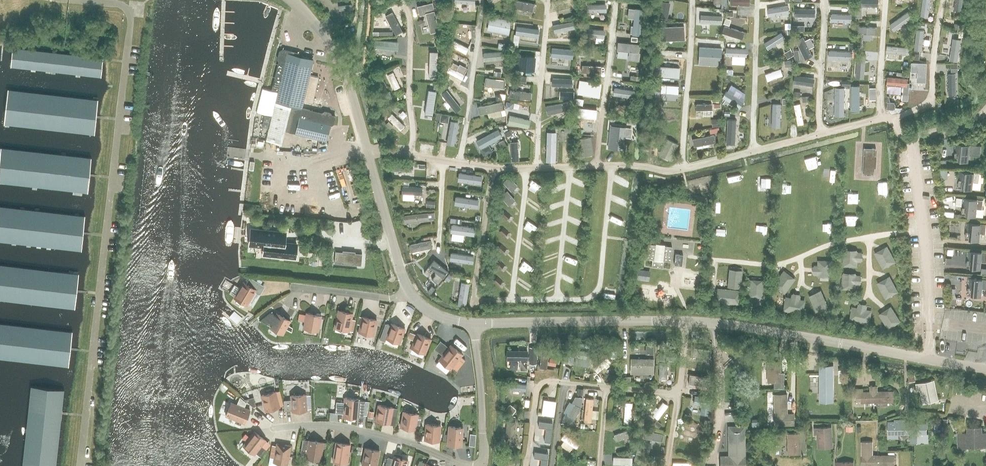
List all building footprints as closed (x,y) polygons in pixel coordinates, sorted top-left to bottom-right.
[(536,12),(538,2),(529,0),(515,0),(514,8),(536,12)] [(575,6),(573,0),(565,0),(557,2),(559,10),(575,6)] [(659,15),(671,18),(674,3),(663,0),(662,0),(659,15)] [(921,14),(929,16),(932,0),(924,0),(921,14)] [(587,1),(587,18),(608,18),(608,2),(587,1)] [(418,6),(420,15),(426,13),(431,32),(438,30),(432,3),(418,6)] [(790,12),(789,3),(769,6),(770,15),(790,12)] [(817,17),(817,7),(796,7),(796,16),(817,17)] [(398,12),(386,11),(386,19),(382,19),(382,32),(398,33),(398,12)] [(892,23),(896,29),(913,18),(909,11),(892,23)] [(490,16),(487,31),(508,34),(511,20),(490,16)] [(725,23),(722,34),(744,38),(746,27),(725,23)] [(709,45),(715,28),(703,24),(697,42),(709,45)] [(859,24),(859,32),(879,32),(879,24),(859,24)] [(684,34),(684,25),(660,26),(660,35),(684,34)] [(589,27),(589,36),(595,36),(595,42),(605,42),(605,27),(589,27)] [(784,46),(781,40),(787,37),(784,32),(768,39),(771,46),(775,45),(777,50),(784,46)] [(450,45),(466,52),(472,40),(456,33),(450,45)] [(399,47),(399,39),(375,38),(375,47),(399,47)] [(551,54),(573,57),(575,47),(553,44),(551,54)] [(726,55),(748,55),(747,46),(726,46),(726,55)] [(13,47),(11,66),(102,76),(104,58),(13,47)] [(279,61),(272,90),(279,92),(277,101),(292,105),(285,130),(288,131),(296,132),(296,133),(300,134),(327,140),(330,125),(332,125),(334,124),(336,115),(331,114),(331,112),(324,111),(322,112),(302,107),(309,77),(313,59),(294,55),(292,52),(283,49),(280,51),(278,59),(279,61)] [(506,49),(484,50),(484,58),(506,57),(506,49)] [(631,51),(630,59),(639,60),(640,52),(631,51)] [(519,56),(517,68),(533,70),(535,58),(519,56)] [(583,63),(583,71),(602,70),(602,63),(583,63)] [(912,63),(912,71),(918,71),(917,81),(926,81),(927,63),(912,63)] [(450,64),(447,71),(463,79),(466,73),(450,64)] [(401,85),(396,75),(403,72),(400,67),(383,75),(390,90),(401,85)] [(768,78),(784,75),(782,67),(766,70),(768,78)] [(795,74),(794,82),(815,85),(816,77),(795,74)] [(506,86),(506,77),(487,75),(486,84),(506,86)] [(574,85),(574,76),(553,77),(553,86),(574,85)] [(731,83),(725,95),(740,102),(746,90),(731,83)] [(615,85),(614,93),(635,95),(636,87),(615,85)] [(9,89),(5,123),(95,133),(97,117),(97,116),(99,99),(9,89)] [(463,105),(466,102),(454,89),(451,92),(463,105)] [(512,97),(532,97),(532,89),(512,89),(512,97)] [(385,101),(393,98),(390,92),(382,96),(385,101)] [(457,110),(462,106),(450,92),(445,96),(457,110)] [(550,108),(553,114),(569,107),(566,100),(550,108)] [(714,115),(713,101),(697,102),(697,115),(714,115)] [(773,101),(773,125),(782,125),(782,101),(773,101)] [(803,102),(796,102),(798,123),(804,123),(803,102)] [(599,108),(577,106),(576,118),(598,120),(599,108)] [(679,122),(680,113),(655,111),(654,120),(679,122)] [(402,128),(405,124),(393,113),(389,117),(402,128)] [(510,114),(509,123),(529,126),(531,117),(510,114)] [(455,143),(460,119),(452,118),(447,141),(455,143)] [(610,125),(608,148),(623,150),(625,127),(610,125)] [(500,128),(477,137),(481,146),(503,137),(500,128)] [(548,129),(547,159),(557,160),(558,129),(548,129)] [(386,133),(389,142),(396,140),(393,131),(386,133)] [(960,143),(956,143),(955,152),(959,152),(958,160),(968,162),(970,145),(973,145),(960,143)] [(482,146),(484,154),(492,152),(490,144),(482,146)] [(864,147),(863,174),(875,175),(876,148),(864,147)] [(0,167),(0,182),(89,192),(90,176),(91,174),(92,158),(2,148),(0,167)] [(459,170),(458,180),(482,183),(483,173),(459,170)] [(964,171),(960,171),(959,180),(963,180),(962,188),(972,190),(973,182),(978,182),(979,173),(980,173),(964,171)] [(511,191),(518,185),(510,176),(503,181),(511,191)] [(403,185),(404,199),(415,198),(415,194),(423,194),(423,184),(403,185)] [(701,196),(678,189),(675,198),(698,205),(701,196)] [(509,205),(515,199),(507,190),(501,196),(509,205)] [(455,203),(478,207),(480,198),(456,194),(455,203)] [(968,198),(964,198),(963,207),(967,207),(966,215),(976,216),(977,209),(982,209),(983,200),(984,200),(968,198)] [(82,250),(84,234),(84,232),(86,216),(0,206),(0,241),(82,250)] [(507,220),(511,215),(505,210),(502,215),(507,220)] [(967,222),(966,231),(970,232),(969,240),(979,241),(980,233),(985,234),(985,227),(985,224),(971,222),(971,223),(967,222)] [(505,236),(509,232),(503,227),(499,231),(505,236)] [(294,262),(296,245),(285,244),(286,233),(249,229),(247,248),(262,250),(261,258),(294,262)] [(431,236),(411,242),(413,250),(434,244),(431,236)] [(503,253),(507,249),(502,243),(497,248),(503,253)] [(652,266),(663,267),(664,260),(671,261),(672,246),(648,243),(646,258),(653,259),(652,266)] [(968,250),(967,260),(971,260),(970,268),(981,269),(981,261),(985,262),(985,252),(972,251),(968,250)] [(451,251),(450,260),(475,261),(475,252),(451,251)] [(354,254),(354,253),(342,252),(342,253),(336,253),(335,264),(360,267),(361,255),(354,254)] [(682,265),(683,255),(676,254),(674,264),(682,265)] [(434,260),(429,266),(437,272),(432,279),(438,284),(448,271),(434,260)] [(501,269),(505,265),(499,260),(496,264),(501,269)] [(76,308),(77,292),(78,290),(79,274),(0,265),(0,299),(76,308)] [(650,270),(637,268),(636,278),(649,280),(650,270)] [(499,286),(503,281),(498,276),(493,281),(499,286)] [(969,278),(968,287),(972,287),(971,295),(982,296),(982,289),(985,289),(985,279),(973,278),(969,278)] [(462,279),(458,303),(467,305),(471,281),(462,279)] [(765,280),(749,279),(748,297),(764,298),(765,280)] [(255,291),(242,283),(239,289),(234,285),(229,294),(247,304),(255,291)] [(607,286),(605,296),(615,297),(617,287),(607,286)] [(354,331),(356,320),(352,319),(353,314),(339,310),(335,328),(349,331),(354,331)] [(276,316),(271,313),(272,312),(259,322),(260,322),(263,319),(269,323),(268,327),(270,328),(282,335),(286,329),(288,325),(290,321),(277,314),(276,316)] [(298,320),(305,321),(306,314),(299,313),(298,320)] [(306,313),(306,314),(305,321),(303,329),(318,331),(321,316),(306,313)] [(362,317),(359,317),(357,324),(360,325),(359,332),(373,335),(377,320),(362,317)] [(69,366),(71,350),(71,348),(73,332),(0,323),(0,358),(69,366)] [(386,323),(379,339),(385,341),(386,338),(399,344),(405,329),(391,324),(391,325),(386,323)] [(407,337),(415,340),(417,335),(410,332),(407,337)] [(415,340),(411,348),(425,354),(431,339),(417,334),(417,335),(415,340)] [(462,355),(451,345),(439,360),(450,369),(452,367),(457,371),(465,360),(461,357),(462,355)] [(743,355),(743,346),(731,346),(731,355),(743,355)] [(507,350),(507,359),(520,359),(520,369),(527,370),(527,350),(507,350)] [(543,350),(539,366),(547,367),(551,352),(543,350)] [(704,382),(705,351),(697,351),(696,382),(704,382)] [(600,352),(592,358),(595,362),(602,356),(600,352)] [(609,356),(594,365),(598,372),(613,363),(609,356)] [(631,358),(631,369),(653,370),(654,358),(642,358),(631,358)] [(780,361),(768,361),(768,382),(774,382),(774,388),(784,388),(784,373),(780,373),(780,361)] [(833,369),(833,364),(832,364),(832,366),(822,366),(822,365),(821,365),(821,399),(822,399),(822,398),(832,398),(832,399),(833,399),(833,385),(834,385),(834,369),(833,369)] [(509,389),(527,390),(527,382),(509,381),(509,389)] [(932,381),(918,384),(919,389),(920,389),(923,389),(925,398),(935,396),(932,381)] [(878,402),(877,391),(877,385),(870,386),(870,392),(863,392),(863,389),(856,389),(856,400),(861,400),(861,402),(878,402)] [(61,417),(62,411),(64,389),(32,386),(23,465),(56,465),(61,417)] [(279,391),(275,392),(279,407),(283,406),(279,391)] [(877,391),(878,402),(894,401),(894,391),(877,391)] [(265,411),(279,407),(275,392),(261,396),(265,411)] [(787,413),(787,394),(775,394),(775,425),(794,425),(794,413),(787,413)] [(305,396),(305,395),(291,396),(291,400),(284,400),(284,410),(292,410),(292,412),(306,411),(306,404),(305,396)] [(575,396),(572,402),(581,406),(583,397),(575,396)] [(254,407),(256,406),(254,397),(245,399),(254,407)] [(701,414),(709,415),(711,399),(695,397),(694,405),(702,406),(701,414)] [(359,399),(344,398),(344,402),(336,402),(335,413),(343,414),(343,417),(357,418),(357,416),(363,417),(363,415),(364,400),(359,400),(359,399)] [(544,398),(543,414),(556,415),(557,399),(544,398)] [(592,420),(598,421),(601,398),(595,398),(592,420)] [(658,421),(668,402),(659,398),(649,417),(658,421)] [(244,424),(250,410),(232,403),(227,417),(244,424)] [(516,409),(510,404),(507,408),(513,413),(516,409)] [(390,423),(392,408),(378,405),(375,421),(390,423)] [(415,430),(415,428),(417,416),(417,414),(403,412),(400,427),(415,430)] [(262,413),(256,419),(268,429),(273,423),(262,413)] [(507,442),(516,442),(516,420),(508,419),(507,442)] [(888,433),(894,433),(894,434),(910,434),(910,424),(905,424),(905,419),(894,420),(894,421),(888,421),(888,433)] [(540,421),(539,427),(546,428),(545,441),(551,442),(553,423),(540,421)] [(439,441),(440,426),(426,424),(424,440),(439,441)] [(910,434),(910,441),(923,440),(923,434),(926,434),(926,424),(910,424),(910,434)] [(461,446),(463,428),(448,426),(447,444),(461,446)] [(617,440),(635,434),(632,427),(614,433),(617,440)] [(698,440),(700,433),(684,427),(682,434),(698,440)] [(728,456),(720,456),(720,465),(746,465),(746,427),(727,427),(728,456)] [(829,427),(815,428),(816,434),(817,433),(820,433),(820,443),(830,443),(829,427)] [(959,447),(975,447),(975,443),(975,433),(975,427),(968,428),(968,433),(959,433),(959,447)] [(975,447),(985,446),(985,433),(982,433),(981,427),(975,427),(975,433),(975,443),(975,447)] [(644,436),(662,439),(663,431),(646,428),(644,436)] [(260,457),(266,450),(261,446),(265,441),(254,432),(250,437),(246,441),(243,446),(255,455),(256,454),(260,457)] [(577,447),(581,441),(564,432),(561,438),(577,447)] [(800,454),(800,433),(788,434),(788,454),(800,454)] [(309,441),(306,459),(321,461),(322,448),(323,443),(309,441)] [(873,441),(862,441),(862,456),(862,465),(878,465),(878,456),(873,456),(873,441)] [(347,464),(350,445),(335,443),(333,462),(347,464)] [(268,465),(270,465),(276,465),(277,463),(287,465),(291,446),(276,444),(274,456),(270,455),(268,465)] [(379,451),(365,448),(361,465),(376,465),(379,451)] [(534,457),(542,458),(541,465),(547,465),(548,454),(535,452),(534,457)] [(502,454),(502,465),(516,465),(516,454),(502,454)] [(385,465),(407,465),(408,461),(394,457),(387,455),(384,465),(385,465)] [(614,455),(614,463),(633,464),(634,456),(614,455)] [(878,456),(878,465),(895,465),(895,456),(888,456),(878,456)]
